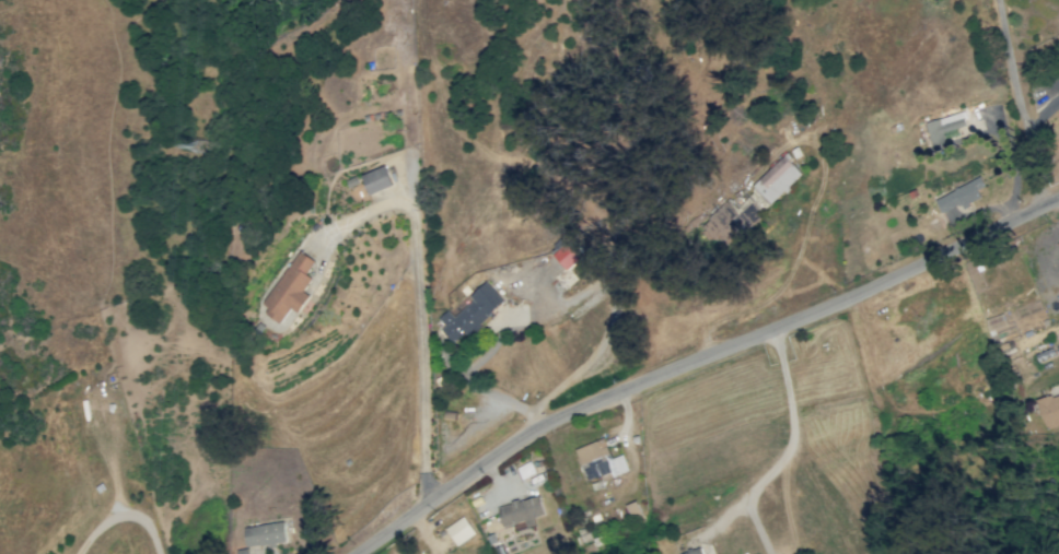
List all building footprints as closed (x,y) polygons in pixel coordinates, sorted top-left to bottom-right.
[(931,146),(946,142),(943,131),(967,126),(964,112),(925,121),(931,146)] [(728,198),(702,223),(727,249),(803,174),(785,155),(735,205),(728,198)] [(393,185),(385,165),(360,175),(369,195),(393,185)] [(963,207),(982,198),(978,189),(984,186),(980,176),(934,198),(941,213),(961,203),(963,207)] [(553,255),(568,270),(581,257),(567,242),(553,255)] [(316,261),(298,250),(263,304),(268,307),(265,313),(281,323),(291,308),(299,313),(310,295),(304,291),(312,278),(307,274),(316,261)] [(469,296),(473,300),(454,317),(448,310),(436,321),(457,344),(504,301),(486,281),(469,296)] [(984,319),(988,331),(1007,325),(1004,313),(984,319)] [(1044,428),(1058,424),(1058,393),(1037,399),(1044,428)] [(575,448),(587,481),(601,475),(603,480),(628,471),(622,454),(611,458),(604,438),(575,448)] [(497,507),(503,527),(526,520),(528,527),(537,524),(535,518),(545,514),(539,494),(497,507)] [(445,527),(456,545),(475,534),(464,516),(445,527)] [(244,537),(236,538),(237,553),(259,553),(258,546),(286,543),(284,522),(243,526),(244,537)]
